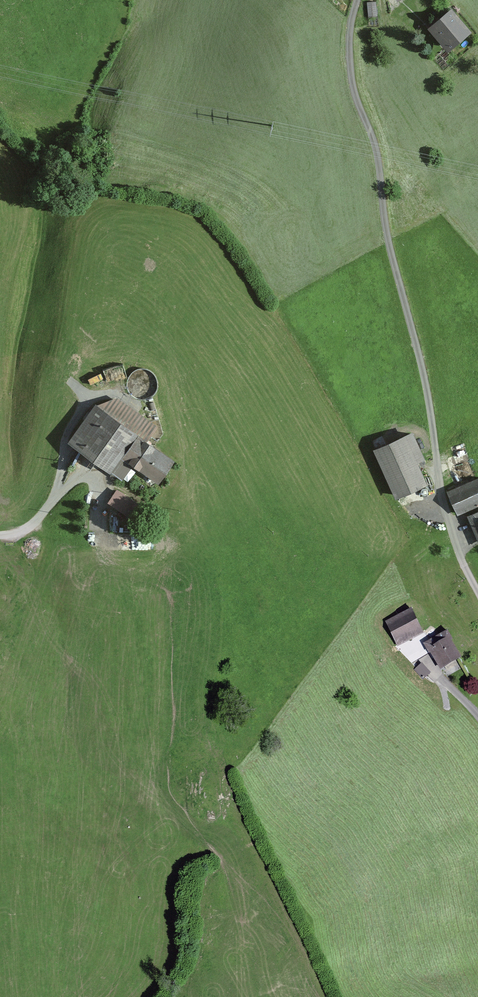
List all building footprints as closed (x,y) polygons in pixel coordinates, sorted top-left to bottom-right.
[(454,8),(430,28),(449,52),(473,32),(454,8)] [(124,364),(107,367),(109,377),(126,373),(124,364)] [(96,402),(68,440),(120,479),(132,463),(159,483),(176,462),(96,402)] [(414,434),(374,451),(395,501),(429,487),(419,463),(425,461),(414,434)] [(450,491),(459,515),(477,508),(477,479),(450,491)] [(117,488),(108,503),(133,519),(142,504),(117,488)] [(467,516),(477,545),(477,512),(467,516)] [(416,612),(387,622),(396,648),(425,638),(416,612)] [(449,633),(426,645),(439,671),(462,659),(449,633)] [(424,675),(431,672),(426,661),(419,664),(424,675)]
